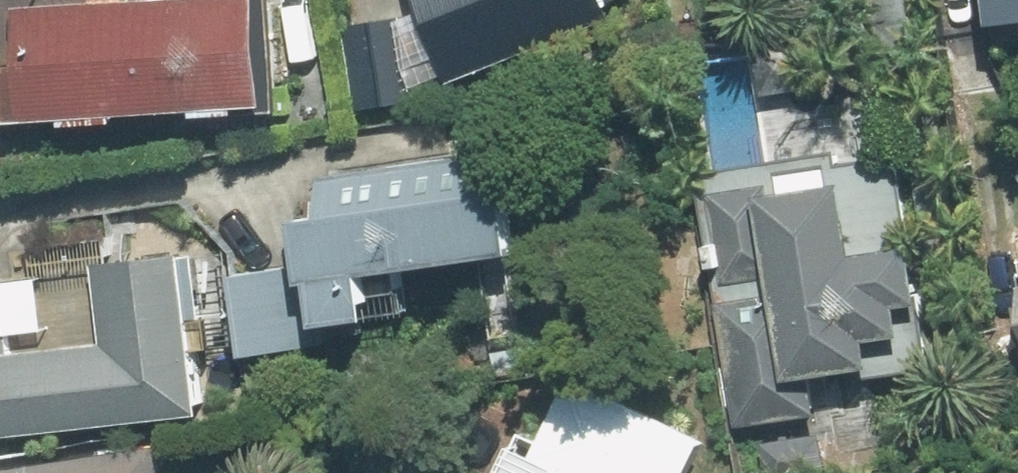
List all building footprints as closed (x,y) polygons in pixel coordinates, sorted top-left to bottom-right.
[(9,118),(271,100),(264,0),(75,0),(18,4),(21,61),(5,62),(9,118)] [(454,77),(613,14),(607,0),(423,0),(454,77)] [(976,0),(936,0),(941,37),(980,32),(976,0)] [(994,17),(1017,14),(1017,0),(991,0),(994,17)] [(233,274),(244,352),(324,340),(321,318),(375,311),(369,267),(522,245),(516,206),(542,203),(534,145),(323,175),(328,209),(302,213),(309,263),(233,274)] [(837,146),(700,167),(740,421),(816,410),(810,370),(871,360),(867,336),(905,330),(900,299),(919,296),(897,155),(840,164),(837,146)] [(204,407),(185,251),(98,261),(107,337),(9,349),(1,282),(0,282),(0,432),(204,407)] [(0,464),(0,472),(162,472),(156,438),(0,464)] [(694,459),(687,472),(723,472),(694,459)] [(569,460),(563,472),(597,472),(569,460)]
